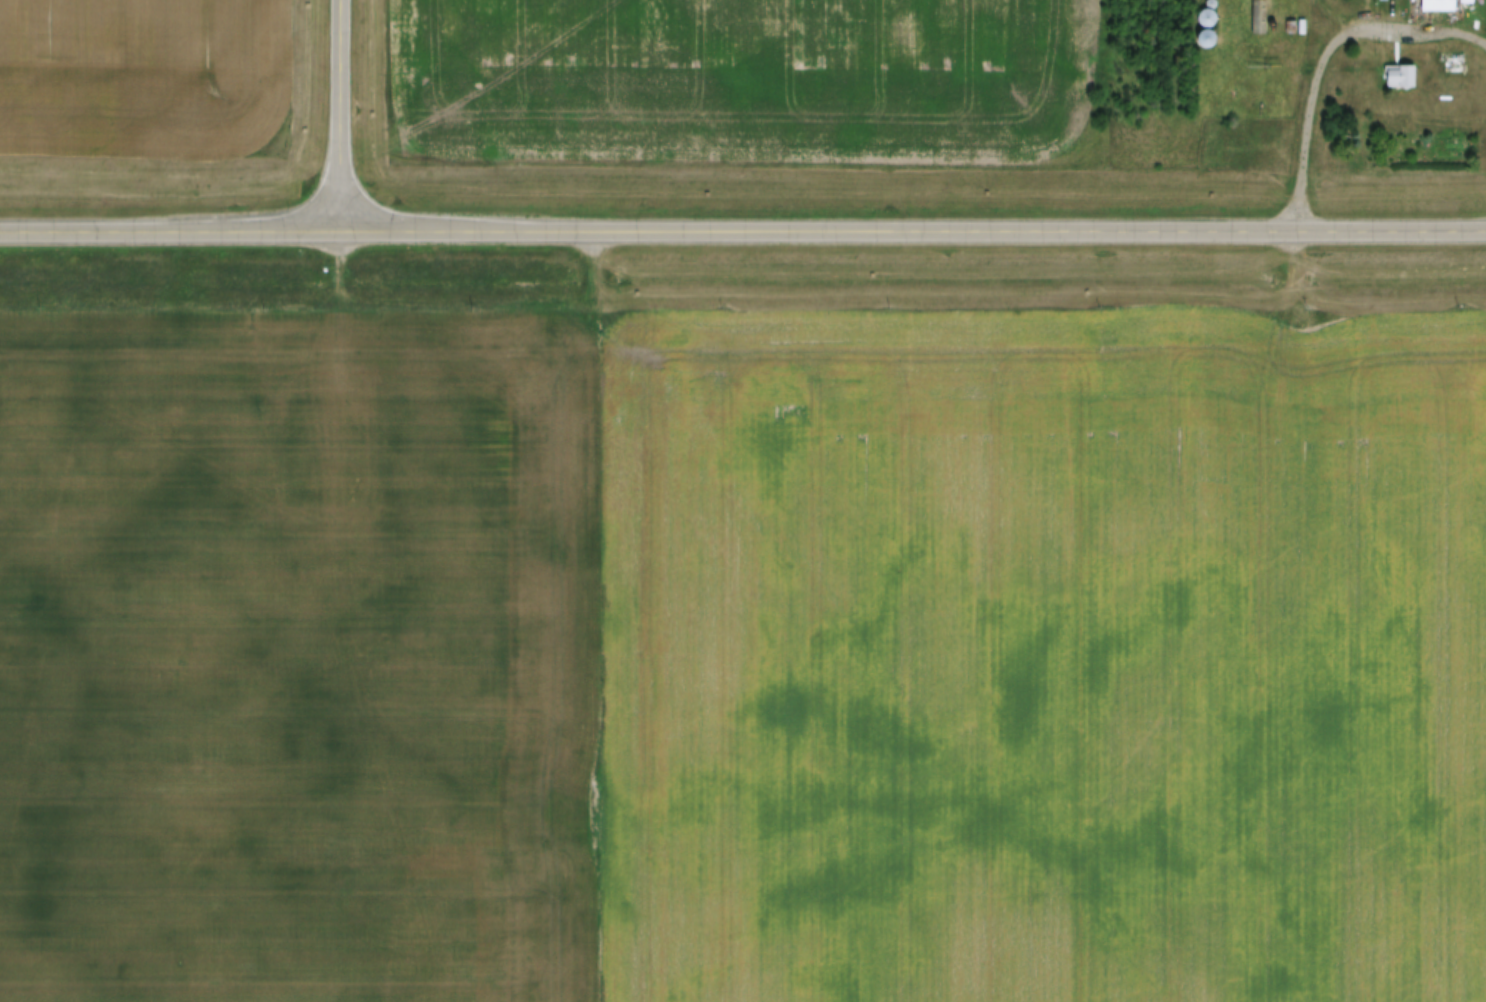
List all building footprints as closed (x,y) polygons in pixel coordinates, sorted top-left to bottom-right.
[(1424,13),(1457,13),(1457,0),(1424,0),(1424,13)] [(1252,37),(1267,37),(1267,1),(1252,1),(1252,37)] [(1197,21),(1208,32),(1221,21),(1210,9),(1197,21)] [(1212,52),(1220,40),(1209,32),(1200,44),(1212,52)] [(1418,91),(1418,68),(1384,68),(1384,91),(1418,91)]
